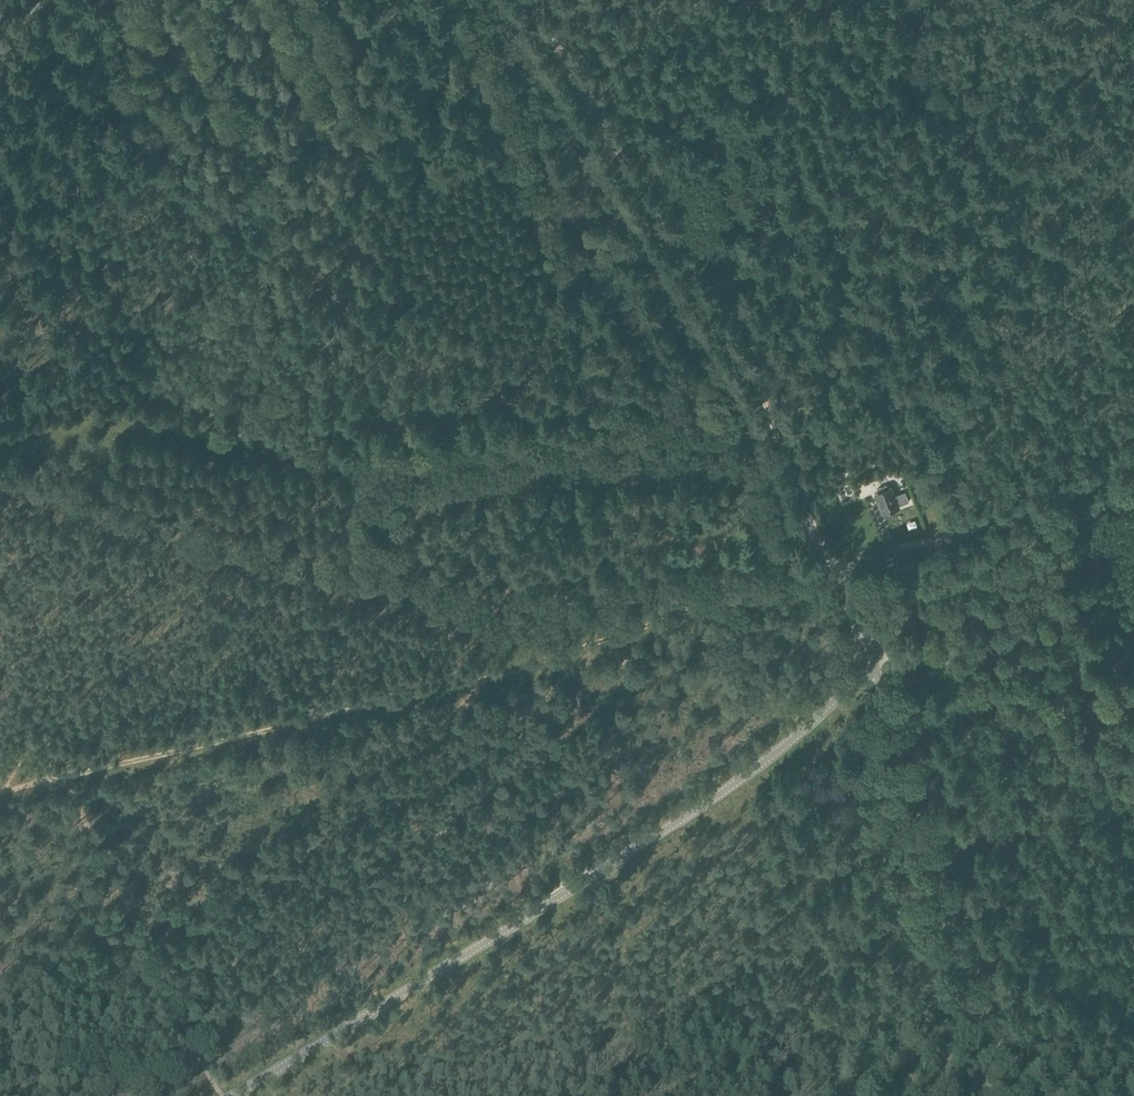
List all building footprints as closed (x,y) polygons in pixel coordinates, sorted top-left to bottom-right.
[(886,461),(888,466),(900,462),(899,457),(886,461)] [(887,476),(884,466),(866,472),(870,482),(887,476)] [(899,507),(891,487),(876,493),(883,513),(899,507)] [(850,500),(842,503),(845,509),(853,506),(850,500)] [(845,512),(839,514),(843,523),(849,521),(845,512)]
